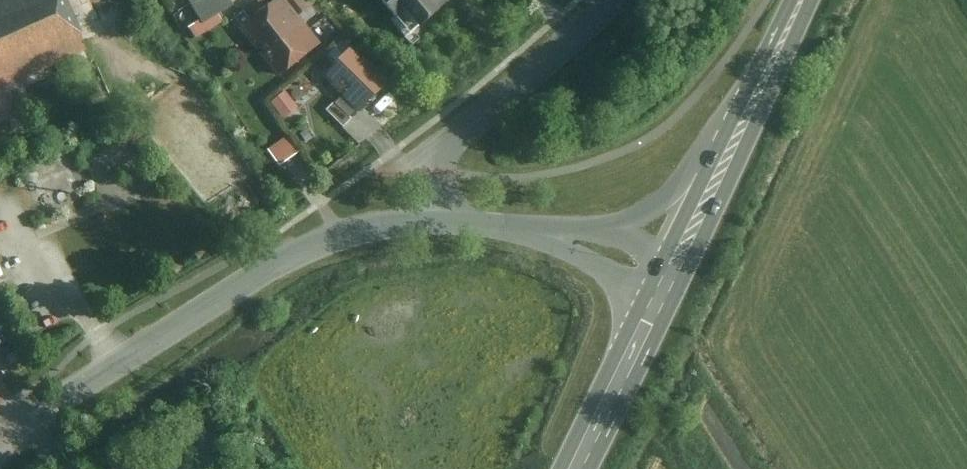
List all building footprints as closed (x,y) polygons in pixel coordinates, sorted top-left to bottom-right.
[(92,47),(72,0),(0,0),(0,88),(92,47)] [(234,0),(186,0),(200,20),(189,28),(198,41),(225,22),(222,18),(238,6),(234,0)] [(240,28),(279,80),(325,45),(291,0),(277,0),(240,28)] [(413,35),(453,0),(382,0),(413,35)] [(355,45),(324,76),(361,113),(392,82),(355,45)] [(285,90),(271,102),(284,118),(298,105),(285,90)] [(289,135),(270,150),(282,165),(301,151),(289,135)]
